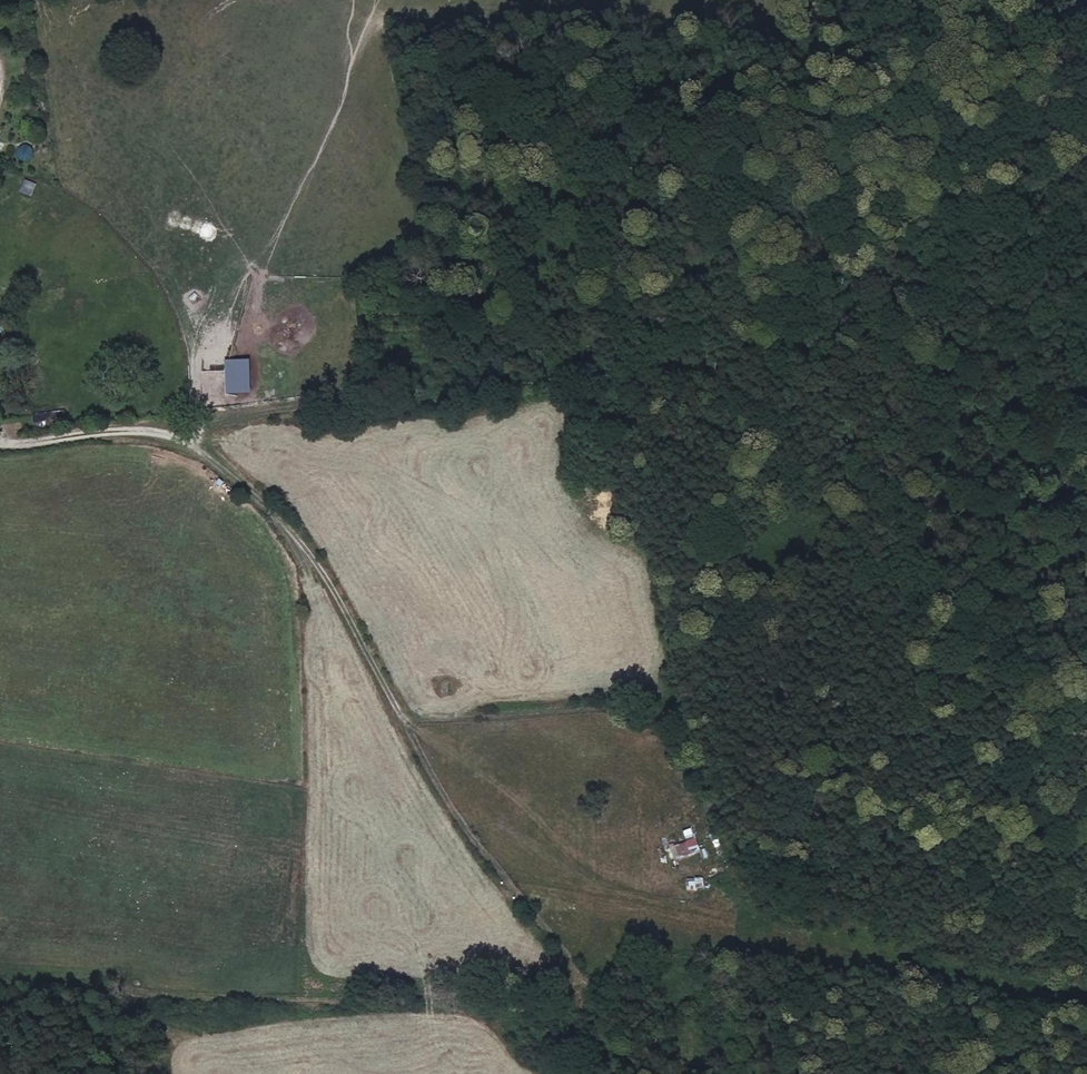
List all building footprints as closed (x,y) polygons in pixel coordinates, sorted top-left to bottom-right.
[(24,183),(22,193),(34,195),(35,184),(24,183)] [(251,394),(251,361),(226,361),(226,395),(251,394)] [(32,414),(33,433),(66,430),(65,412),(32,414)] [(670,846),(695,838),(690,823),(665,831),(670,846)] [(697,839),(681,845),(685,857),(701,851),(697,839)]
